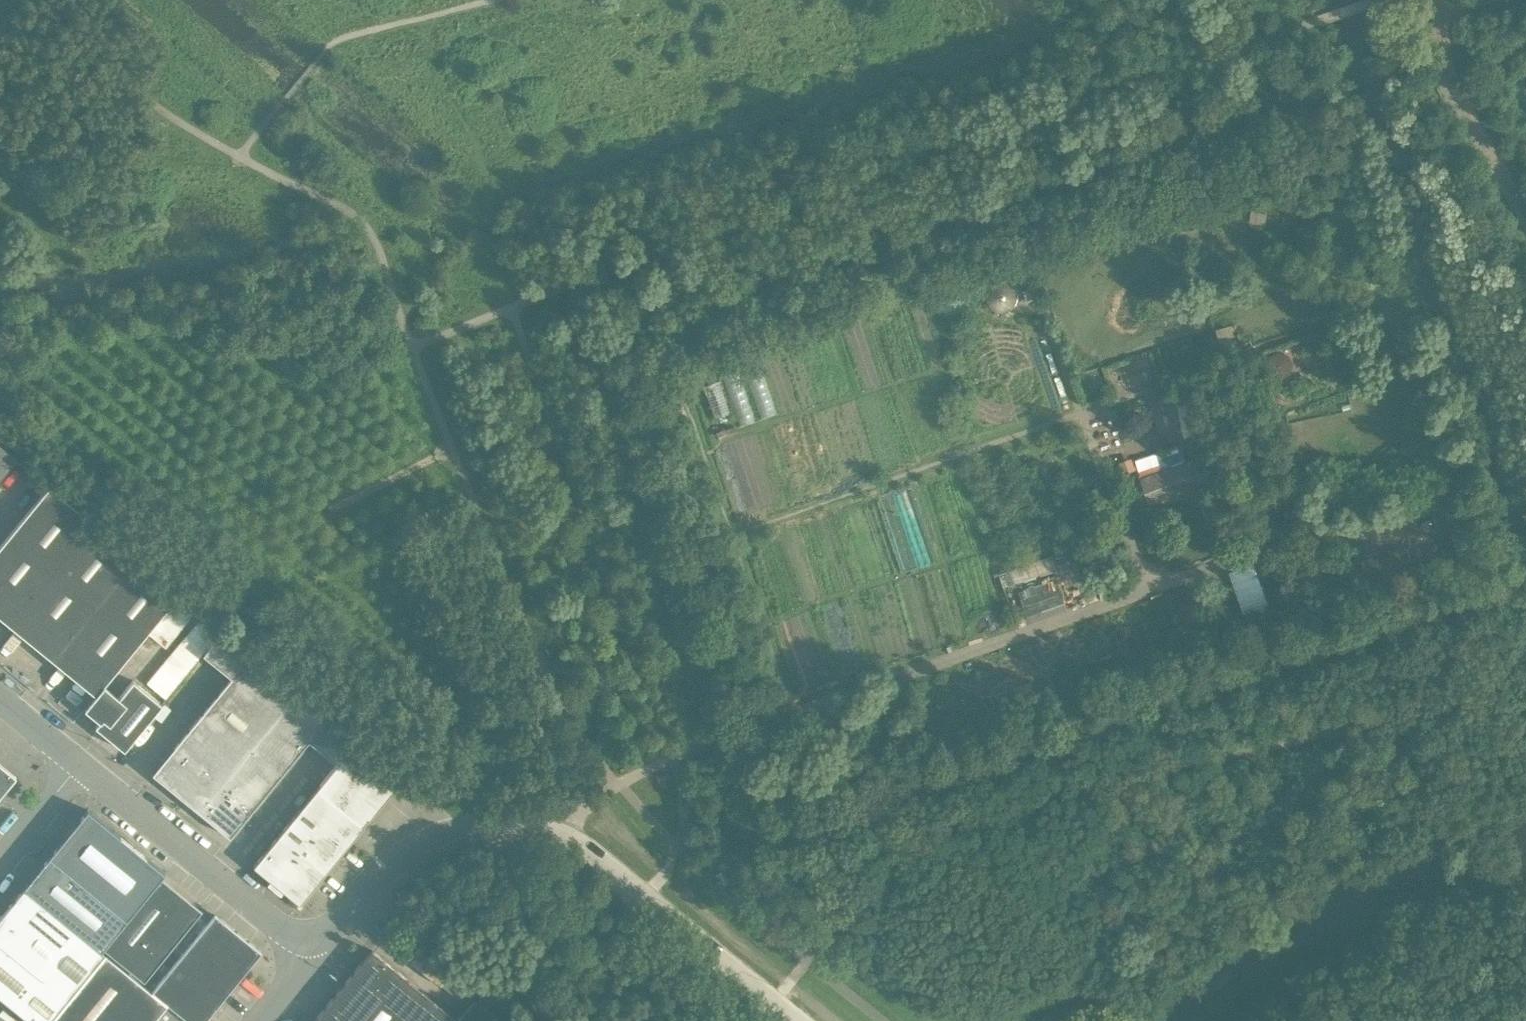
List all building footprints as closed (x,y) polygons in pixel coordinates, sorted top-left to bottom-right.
[(988,293),(987,296),(988,300),(989,303),(991,306),(994,309),(997,310),(1001,311),(1004,312),(1008,311),(1011,310),(1014,307),(1016,305),(1018,302),(1019,298),(1019,295),(1019,291),(1017,288),(1015,285),(1013,283),(1010,281),(1006,280),(1003,280),(999,280),(996,282),(993,284),(990,286),(989,289),(988,293)] [(1281,376),(1299,366),(1288,345),(1269,355),(1281,376)] [(766,387),(755,392),(766,414),(776,409),(766,387)] [(749,394),(735,398),(741,422),(755,419),(749,394)] [(17,459),(0,445),(0,479),(17,459)] [(1142,471),(1169,461),(1164,448),(1137,458),(1142,471)] [(1150,505),(1207,486),(1198,461),(1170,471),(1142,481),(1145,489),(1149,487),(1152,495),(1148,497),(1150,505)] [(0,545),(0,601),(102,684),(95,692),(93,690),(92,692),(95,695),(180,591),(49,485),(0,545)] [(1451,497),(1442,500),(1450,524),(1459,521),(1451,497)] [(1252,563),(1229,571),(1246,618),(1269,610),(1252,563)] [(205,612),(147,682),(165,697),(223,627),(228,620),(233,615),(215,600),(210,606),(205,612)] [(358,737),(224,628),(203,653),(230,677),(152,773),(229,836),(308,740),(336,763),(358,737)] [(84,709),(99,721),(128,745),(162,704),(133,680),(118,697),(104,685),(95,695),(84,709)] [(299,903),(403,777),(404,775),(358,737),(336,763),(253,865),(270,879),(267,883),(280,893),(282,890),(299,903)] [(16,776),(0,763),(0,796),(16,776)] [(104,947),(126,919),(165,872),(87,809),(0,916),(0,996),(31,1020),(48,1020),(104,952),(101,950),(104,947)] [(165,872),(126,919),(104,947),(143,979),(202,908),(196,908),(164,882),(163,876),(165,873),(165,872)] [(258,953),(258,949),(248,941),(248,942),(237,933),(238,932),(237,931),(236,932),(226,924),(226,923),(217,915),(212,915),(151,990),(166,1003),(167,1002),(189,1020),(202,1020),(207,1014),(208,1015),(258,953)] [(474,997),(421,954),(414,963),(467,1006),(456,1018),(372,949),(366,956),(313,1020),(503,1020),(474,997)] [(166,1003),(151,990),(106,953),(50,1020),(152,1020),(166,1003)] [(152,1020),(189,1020),(167,1002),(166,1003),(152,1020)]
